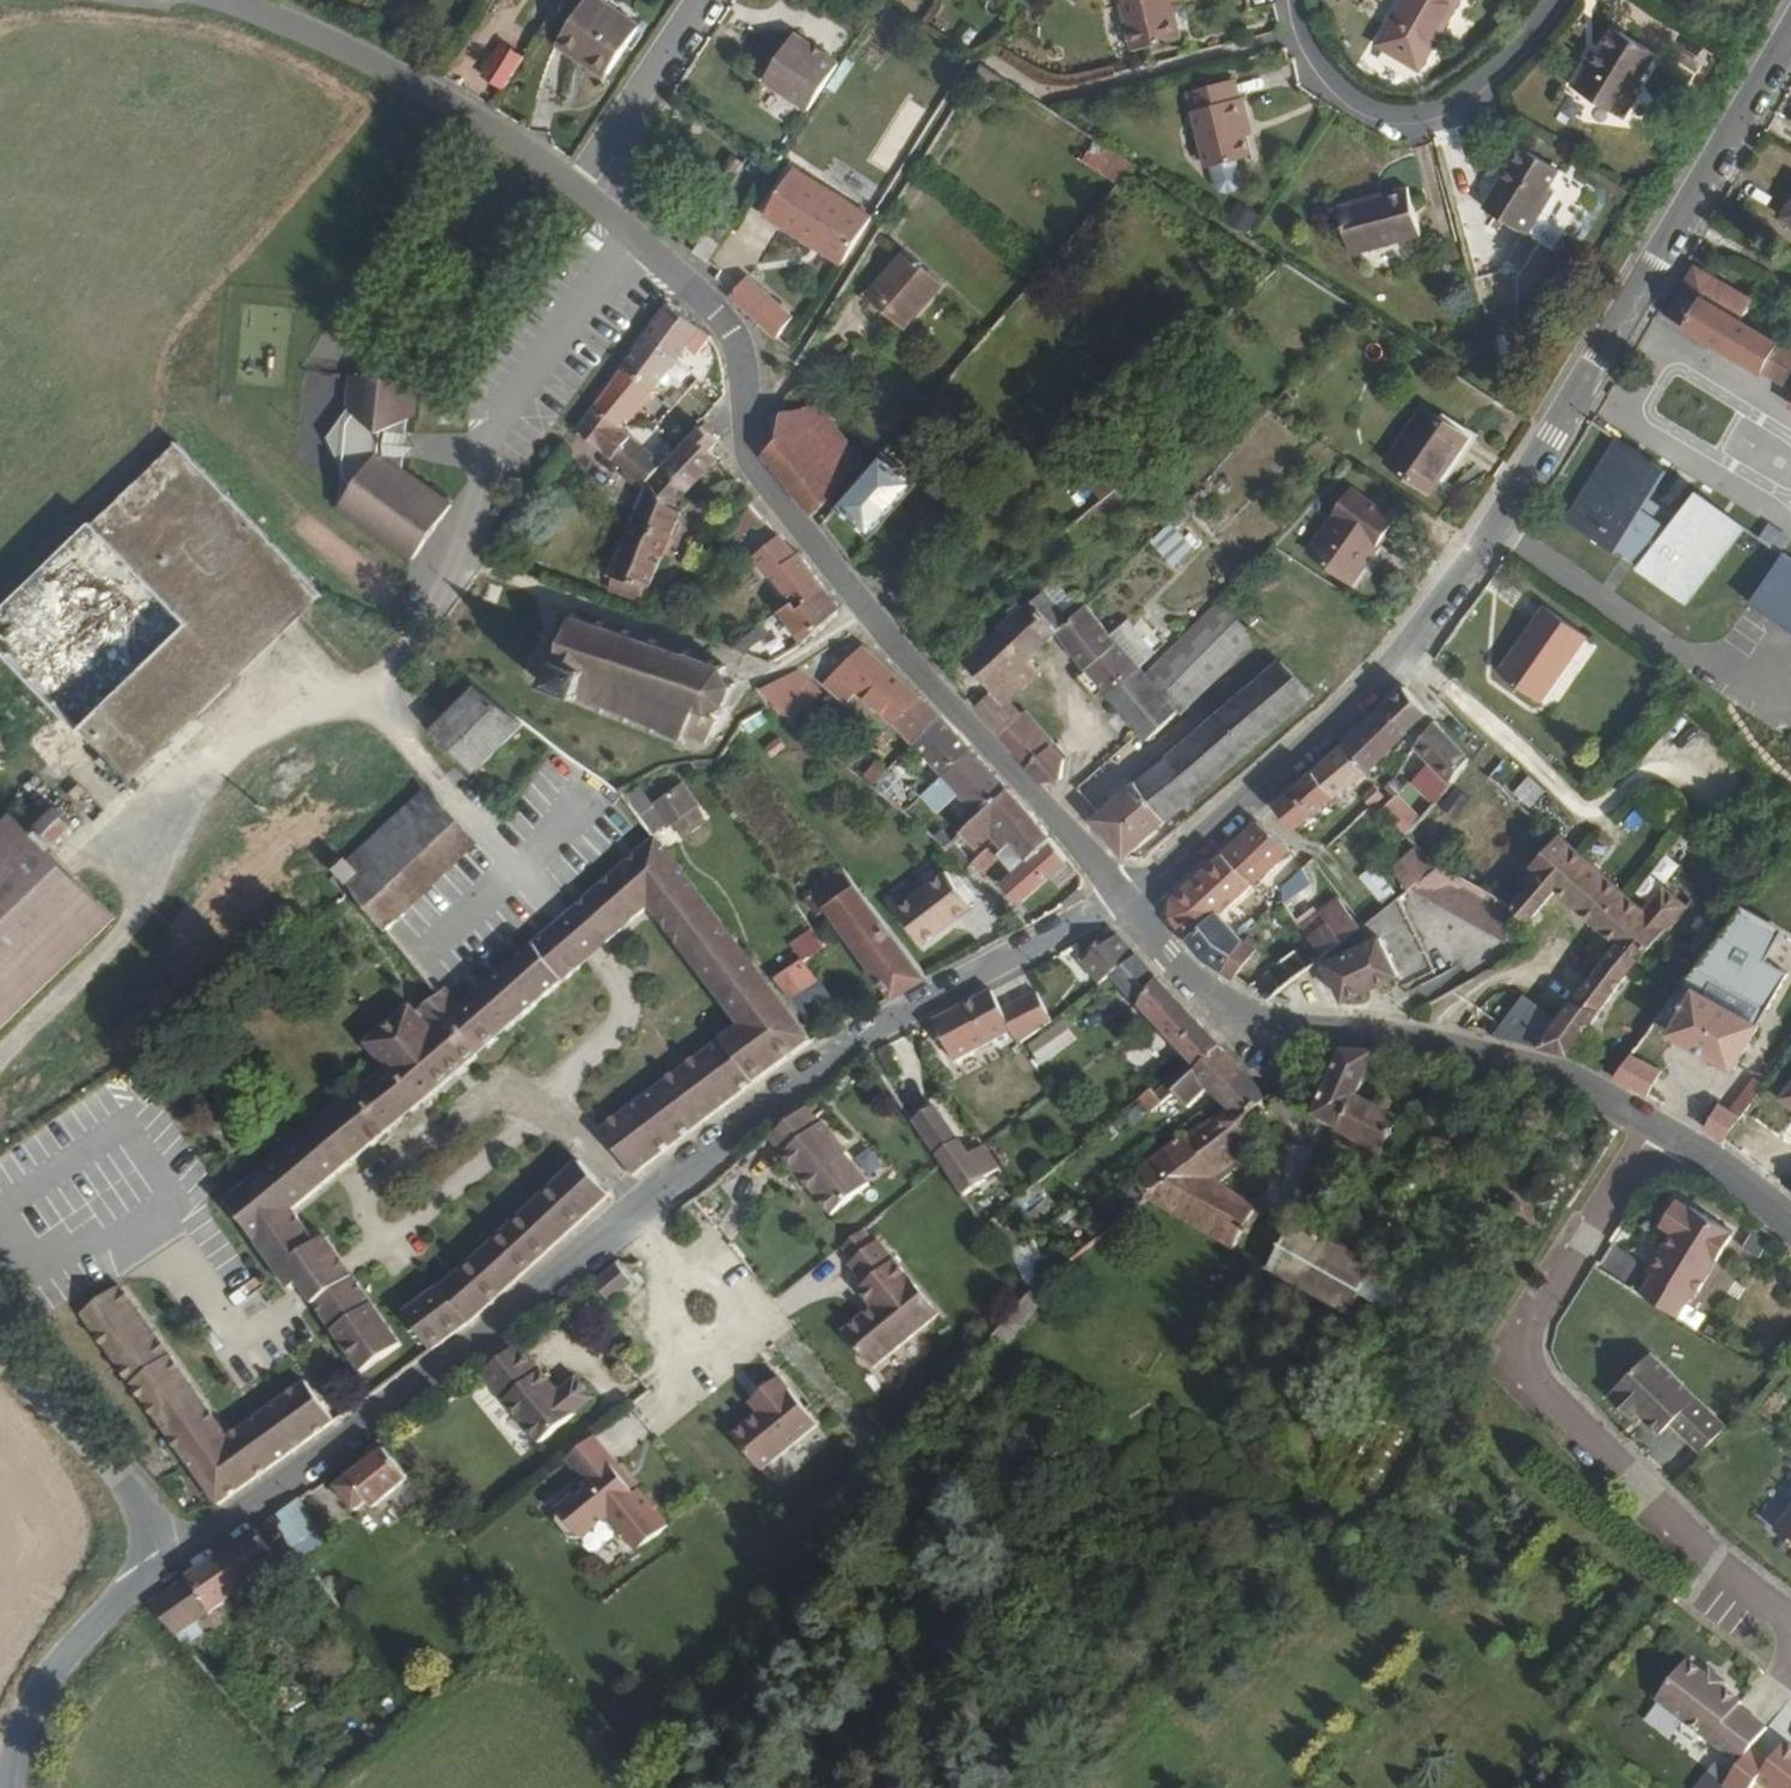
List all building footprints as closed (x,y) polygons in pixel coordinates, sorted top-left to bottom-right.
[(566,41),(615,74),(645,26),(606,0),(593,0),(566,41)] [(1127,2),(1124,2),(1132,48),(1183,38),(1175,1),(1177,0),(1126,0),(1127,2)] [(1363,30),(1405,57),(1441,0),(1382,0),(1363,30)] [(807,108),(838,61),(793,31),(762,78),(807,108)] [(1658,61),(1615,36),(1592,73),(1587,69),(1572,94),(1625,126),(1641,101),(1637,97),(1658,61)] [(491,74),(516,90),(534,63),(510,46),(491,74)] [(1236,80),(1189,90),(1206,168),(1211,167),(1239,161),(1254,158),(1246,121),(1251,119),(1247,99),(1240,101),(1236,80)] [(1121,187),(1135,165),(1095,141),(1081,163),(1121,187)] [(704,155),(714,178),(739,168),(729,144),(704,155)] [(1505,210),(1496,225),(1529,245),(1556,201),(1550,196),(1559,179),(1519,157),(1492,202),(1505,210)] [(1221,192),(1228,194),(1235,192),(1240,188),(1243,181),(1239,161),(1211,167),(1215,188),(1221,192)] [(844,263),(872,216),(793,167),(763,214),(844,263)] [(1430,244),(1420,189),(1416,196),(1414,189),(1344,205),(1353,259),(1380,255),(1430,244)] [(1482,218),(1496,225),(1505,210),(1492,202),(1482,218)] [(1232,227),(1250,231),(1253,210),(1235,207),(1232,227)] [(715,248),(735,218),(725,211),(696,255),(706,262),(715,248)] [(706,262),(719,271),(727,258),(715,248),(706,262)] [(930,290),(894,260),(857,301),(895,333),(930,290)] [(1755,310),(1696,274),(1666,324),(1759,380),(1775,351),(1741,331),(1755,310)] [(728,297),(776,340),(793,320),(744,277),(728,297)] [(723,348),(669,304),(653,325),(684,348),(708,367),(724,396),(729,390),(723,348)] [(684,348),(653,325),(624,365),(652,389),(684,348)] [(1775,351),(1759,380),(1762,382),(1771,386),(1790,398),(1790,363),(1778,355),(1779,353),(1775,351)] [(652,389),(624,365),(592,407),(618,431),(652,389)] [(341,445),(327,459),(338,469),(335,509),(406,560),(443,509),(404,480),(405,459),(410,455),(410,441),(405,439),(408,385),(344,381),(342,412),(341,445)] [(592,407),(575,430),(640,487),(658,466),(618,431),(592,407)] [(790,416),(780,419),(776,439),(761,453),(810,512),(830,496),(832,499),(840,491),(838,487),(858,464),(812,409),(790,416)] [(313,445),(327,459),(341,445),(342,412),(313,445)] [(1475,443),(1431,412),(1391,465),(1437,497),(1475,443)] [(713,433),(701,423),(659,472),(686,496),(719,460),(709,452),(715,444),(709,438),(713,433)] [(0,592),(0,645),(24,672),(220,494),(259,524),(180,434),(91,514),(88,511),(84,514),(0,592)] [(1654,473),(1620,451),(1563,530),(1613,564),(1618,559),(1684,616),(1742,536),(1710,513),(1705,519),(1695,523),(1686,523),(1680,519),(1672,529),(1649,513),(1656,503),(1652,499),(1647,491),(1647,483),(1654,473)] [(880,456),(833,510),(871,541),(917,489),(880,456)] [(686,496),(659,472),(643,489),(610,578),(636,591),(638,587),(652,593),(682,518),(674,510),(686,496)] [(1670,485),(1654,473),(1647,483),(1647,491),(1652,499),(1656,503),(1670,485)] [(1404,517),(1359,487),(1311,554),(1351,582),(1380,543),(1383,544),(1404,517)] [(220,494),(24,672),(116,772),(141,751),(97,699),(275,543),(259,524),(220,494)] [(1705,519),(1710,513),(1693,501),(1680,519),(1686,523),(1695,523),(1705,519)] [(725,525),(748,558),(777,538),(755,505),(725,525)] [(1174,570),(1195,550),(1173,525),(1151,545),(1174,570)] [(1770,536),(1762,549),(1779,561),(1788,548),(1770,536)] [(97,699),(141,751),(318,591),(275,543),(97,699)] [(797,556),(795,558),(770,582),(792,609),(797,614),(823,591),(797,556)] [(1783,565),(1746,614),(1769,630),(1790,647),(1790,571),(1783,565)] [(609,584),(602,604),(622,612),(628,592),(609,584)] [(1045,595),(1066,620),(1077,611),(1055,585),(1045,595)] [(797,614),(792,609),(777,623),(798,648),(837,611),(823,591),(797,614)] [(1066,620),(1045,595),(1005,633),(942,674),(938,678),(1027,772),(1050,751),(1015,717),(1045,689),(1039,678),(1041,674),(1037,669),(1060,642),(1073,627),(1066,620)] [(1264,644),(1219,603),(1192,630),(1235,671),(1264,644)] [(641,606),(637,618),(647,622),(652,608),(641,606)] [(1179,714),(1146,679),(1117,649),(1089,610),(1082,617),(1073,627),(1060,642),(1085,678),(1138,734),(1148,744),(1179,714)] [(676,736),(705,744),(715,718),(711,716),(714,710),(724,713),(725,708),(723,707),(730,693),(736,692),(736,687),(730,687),(729,677),(731,673),(727,671),(724,674),(713,671),(714,666),(710,665),(708,669),(686,661),(687,658),(682,655),(680,659),(653,650),(654,645),(649,644),(647,648),(643,646),(644,642),(631,638),(630,642),(627,640),(628,637),(623,635),(621,639),(602,630),(603,625),(596,623),(596,627),(573,619),(573,611),(566,612),(565,622),(553,654),(550,654),(547,662),(550,662),(545,678),(542,677),(539,686),(547,690),(549,686),(563,691),(562,694),(571,698),(572,694),(590,701),(588,708),(593,710),(596,703),(614,710),(612,717),(618,719),(620,712),(639,717),(637,726),(643,727),(646,721),(668,739),(667,743),(674,745),(676,736)] [(664,612),(658,626),(667,630),(673,615),(664,612)] [(1544,614),(1495,682),(1531,710),(1559,674),(1562,676),(1585,642),(1544,614)] [(1235,671),(1192,630),(1146,679),(1179,714),(1184,719),(1235,671)] [(920,699),(863,647),(821,692),(839,708),(854,693),(893,725),(907,711),(920,699)] [(1119,861),(1124,861),(1317,694),(1281,660),(1196,732),(1163,760),(1096,816),(1088,823),(1119,861)] [(756,699),(769,717),(775,723),(808,697),(794,680),(778,689),(756,699)] [(808,697),(775,723),(796,737),(823,716),(808,697)] [(1428,723),(1404,697),(1381,715),(1406,741),(1428,723)] [(907,711),(893,725),(904,738),(911,745),(940,721),(920,699),(907,711)] [(546,743),(498,706),(458,758),(478,774),(474,779),(501,800),(546,743)] [(1148,744),(1163,760),(1196,732),(1184,719),(1179,714),(1148,744)] [(1406,741),(1381,715),(1344,749),(1366,775),(1368,776),(1406,741)] [(969,752),(940,721),(911,745),(944,778),(969,752)] [(1428,807),(1466,769),(1433,731),(1409,754),(1423,768),(1406,786),(1428,807)] [(1366,775),(1344,749),(1313,776),(1335,801),(1366,775)] [(1038,785),(1054,782),(1062,764),(1050,751),(1027,772),(1038,785)] [(963,835),(1007,793),(969,752),(944,778),(960,795),(941,814),(951,826),(934,842),(944,850),(962,869),(967,868),(973,864),(955,842),(963,835)] [(1529,810),(1545,792),(1515,767),(1500,784),(1529,810)] [(1335,801),(1313,776),(1277,808),(1297,832),(1335,801)] [(1392,784),(1386,780),(1376,791),(1381,796),(1392,784)] [(633,792),(621,800),(649,837),(662,827),(664,830),(669,826),(677,835),(699,819),(675,787),(646,808),(633,792)] [(1362,807),(1370,799),(1363,791),(1356,800),(1362,807)] [(1028,863),(1051,844),(1027,815),(1007,793),(963,835),(978,851),(990,841),(994,845),(1002,855),(1009,848),(1016,857),(1024,866),(1028,863)] [(922,829),(935,821),(920,795),(907,803),(922,829)] [(1399,837),(1407,829),(1386,811),(1392,805),(1381,796),(1368,811),(1399,837)] [(24,826),(4,806),(0,810),(0,849),(24,826)] [(359,884),(345,897),(368,926),(389,955),(487,867),(436,814),(359,884)] [(1258,825),(1223,856),(1253,886),(1292,853),(1258,825)] [(0,849),(0,986),(92,897),(88,895),(24,826),(0,849)] [(651,839),(568,910),(598,948),(643,910),(733,1025),(594,1134),(625,1175),(805,1043),(651,839)] [(1645,924),(1555,840),(1553,843),(1526,877),(1534,885),(1498,907),(1511,922),(1514,927),(1554,903),(1610,955),(1614,950),(1636,969),(1673,923),(1664,914),(1666,912),(1661,906),(1645,924)] [(967,868),(981,885),(1016,857),(1009,848),(1002,855),(994,845),(973,864),(967,868)] [(1405,885),(1429,863),(1407,845),(1385,869),(1405,885)] [(1168,921),(1187,945),(1219,916),(1253,886),(1223,856),(1170,903),(1168,921)] [(1511,922),(1498,907),(1433,860),(1429,863),(1405,885),(1494,945),(1500,936),(1511,922)] [(1046,885),(1028,863),(1024,866),(999,889),(1014,909),(1046,885)] [(1379,906),(1395,895),(1374,867),(1358,878),(1379,906)] [(332,882),(345,897),(359,884),(345,871),(332,882)] [(849,891),(834,872),(797,901),(810,919),(819,913),(849,891)] [(939,874),(889,912),(915,948),(966,908),(939,874)] [(849,891),(819,913),(849,950),(878,928),(865,912),(849,891)] [(1305,938),(1325,958),(1348,937),(1359,928),(1333,894),(1298,929),(1305,938)] [(0,986),(0,1026),(113,917),(92,897),(0,986)] [(1277,906),(1285,915),(1293,907),(1284,897),(1277,906)] [(870,904),(871,907),(881,918),(889,912),(880,901),(878,898),(870,904)] [(1430,978),(1391,898),(1359,928),(1348,937),(1355,953),(1324,969),(1342,1008),(1400,984),(1406,994),(1430,978)] [(568,910),(546,929),(576,967),(598,948),(568,910)] [(1199,960),(1216,972),(1241,944),(1219,916),(1187,945),(1199,960)] [(1779,940),(1739,916),(1734,921),(1775,946),(1779,940)] [(1775,946),(1734,921),(1649,1030),(1664,1039),(1662,1042),(1725,1078),(1782,984),(1760,971),(1775,946)] [(814,947),(800,927),(781,941),(796,961),(814,947)] [(849,950),(887,1000),(920,982),(878,928),(849,950)] [(214,1201),(209,1205),(239,1243),(277,1214),(424,1095),(576,967),(546,929),(447,1015),(433,999),(425,1005),(404,1023),(396,1013),(354,1051),(373,1075),(214,1201)] [(1156,1108),(1174,1093),(1220,1058),(1133,963),(1114,941),(1097,938),(1066,956),(1098,991),(1109,982),(1190,1070),(1151,1102),(1156,1108)] [(1269,1009),(1275,1003),(1325,958),(1305,938),(1247,993),(1269,1009)] [(1561,1061),(1636,969),(1614,950),(1610,955),(1552,1029),(1532,1055),(1561,1061)] [(765,982),(789,1014),(798,1006),(787,994),(805,979),(793,963),(765,982)] [(988,997),(930,1027),(950,1067),(1007,1037),(1016,1053),(1049,1028),(1033,998),(998,1016),(988,997)] [(1269,1009),(1298,1016),(1300,1012),(1275,1003),(1269,1009)] [(1490,1044),(1532,1055),(1552,1029),(1523,1007),(1490,1044)] [(1654,1076),(1628,1057),(1607,1083),(1636,1099),(1654,1076)] [(1210,1101),(1214,1105),(1244,1081),(1220,1058),(1174,1093),(1187,1108),(1199,1099),(1200,1088),(1210,1101)] [(1370,1059),(1337,1058),(1309,1123),(1378,1159),(1395,1127),(1351,1102),(1370,1059)] [(1153,1157),(1171,1178),(1182,1168),(1218,1138),(1238,1122),(1261,1102),(1244,1081),(1214,1105),(1216,1109),(1175,1143),(1173,1140),(1153,1157)] [(1778,1108),(1790,1117),(1790,1092),(1778,1108)] [(1149,1113),(1156,1108),(1151,1102),(1148,1099),(1135,1108),(1142,1116),(1148,1112),(1149,1113)] [(800,1110),(764,1138),(778,1156),(815,1127),(800,1110)] [(912,1133),(934,1117),(929,1110),(908,1126),(912,1133)] [(1734,1126),(1717,1112),(1699,1134),(1719,1145),(1734,1126)] [(936,1169),(959,1202),(982,1185),(980,1183),(995,1172),(978,1149),(964,1160),(934,1117),(912,1133),(936,1169)] [(1238,1122),(1218,1138),(1234,1157),(1241,1164),(1259,1148),(1238,1122)] [(815,1127),(778,1156),(774,1160),(792,1181),(795,1179),(827,1218),(864,1187),(840,1158),(843,1155),(818,1125),(815,1127)] [(1218,1138),(1182,1168),(1206,1183),(1234,1157),(1218,1138)] [(398,1312),(427,1349),(480,1307),(601,1196),(569,1162),(452,1270),(398,1312)] [(1171,1178),(1156,1201),(1241,1249),(1256,1221),(1195,1187),(1206,1183),(1182,1168),(1171,1178)] [(1680,1299),(1683,1300),(1723,1234),(1680,1207),(1679,1209),(1666,1201),(1651,1227),(1663,1235),(1640,1274),(1642,1275),(1630,1296),(1668,1318),(1680,1299)] [(277,1214),(239,1243),(279,1294),(288,1287),(326,1256),(311,1238),(302,1246),(277,1214)] [(1353,1315),(1373,1265),(1289,1230),(1269,1280),(1353,1315)] [(858,1232),(835,1250),(846,1264),(869,1246),(858,1232)] [(1025,1283),(1050,1267),(1033,1241),(1008,1257),(1025,1283)] [(869,1246),(846,1264),(859,1282),(852,1288),(868,1310),(871,1314),(862,1322),(859,1318),(837,1335),(866,1371),(932,1318),(873,1243),(869,1246)] [(326,1256),(288,1287),(304,1307),(342,1277),(326,1256)] [(612,1261),(588,1281),(603,1300),(627,1281),(612,1261)] [(342,1277),(304,1307),(356,1373),(394,1343),(342,1277)] [(74,1310),(208,1504),(327,1420),(300,1380),(221,1435),(113,1283),(74,1310)] [(1012,1349),(1041,1307),(1026,1297),(997,1339),(1012,1349)] [(871,1314),(868,1310),(859,1318),(862,1322),(871,1314)] [(513,1340),(476,1370),(533,1442),(589,1399),(572,1377),(553,1392),(513,1340)] [(1718,1430),(1641,1356),(1605,1392),(1607,1394),(1600,1400),(1622,1422),(1629,1416),(1651,1437),(1662,1426),(1692,1456),(1718,1430)] [(775,1381),(756,1395),(766,1407),(754,1415),(727,1438),(755,1473),(812,1426),(775,1381)] [(766,1407),(756,1395),(745,1404),(754,1415),(766,1407)] [(629,1493),(633,1490),(589,1436),(561,1459),(582,1484),(606,1464),(629,1493)] [(404,1477),(380,1447),(326,1488),(346,1513),(354,1506),(360,1511),(404,1477)] [(662,1526),(633,1490),(629,1493),(606,1464),(582,1484),(551,1509),(550,1521),(562,1537),(575,1538),(600,1518),(615,1537),(619,1534),(632,1550),(662,1526)] [(303,1489),(265,1516),(271,1525),(265,1530),(267,1532),(281,1550),(289,1544),(308,1531),(314,1537),(322,1531),(301,1503),(309,1497),(303,1489)] [(1769,1533),(1790,1551),(1790,1505),(1769,1533)] [(265,1516),(140,1603),(179,1648),(188,1640),(185,1636),(161,1602),(180,1588),(200,1616),(269,1568),(250,1545),(267,1532),(265,1530),(271,1525),(265,1516)] [(1686,1747),(1721,1773),(1737,1754),(1752,1735),(1722,1714),(1726,1709),(1666,1666),(1633,1709),(1667,1733),(1664,1738),(1664,1746),(1675,1754),(1682,1752),(1686,1747)] [(1773,1751),(1758,1770),(1737,1754),(1721,1773),(1708,1787),(1790,1787),(1790,1764),(1773,1751)]
